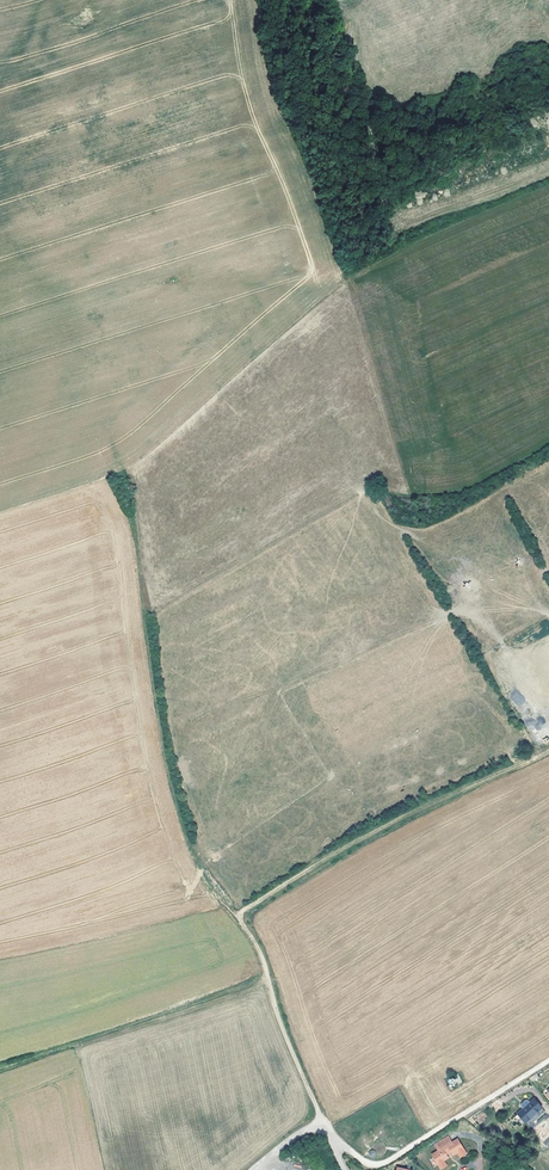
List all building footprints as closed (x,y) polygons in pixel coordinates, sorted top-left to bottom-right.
[(534,1099),(518,1113),(526,1122),(542,1108),(534,1099)] [(449,1168),(446,1164),(450,1160),(447,1156),(449,1155),(451,1154),(454,1158),(459,1155),(462,1159),(467,1155),(457,1141),(452,1144),(449,1140),(435,1149),(438,1154),(433,1158),(441,1169),(446,1169),(449,1168)]
